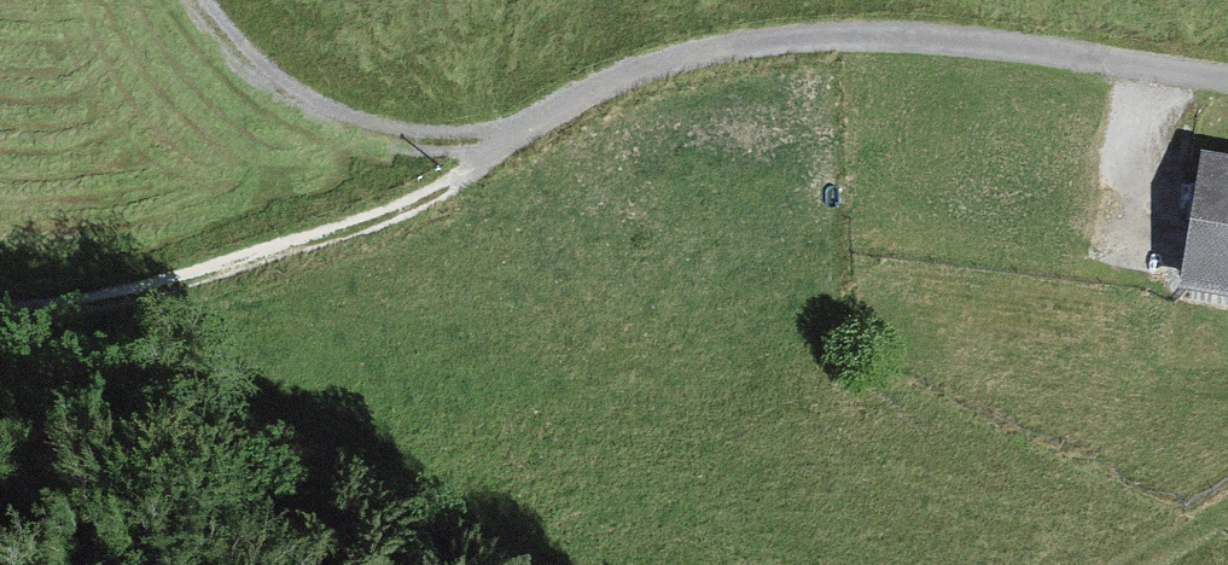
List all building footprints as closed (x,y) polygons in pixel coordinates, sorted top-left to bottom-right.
[(1210,162),(1185,290),(1227,298),(1227,165),(1210,162)]
